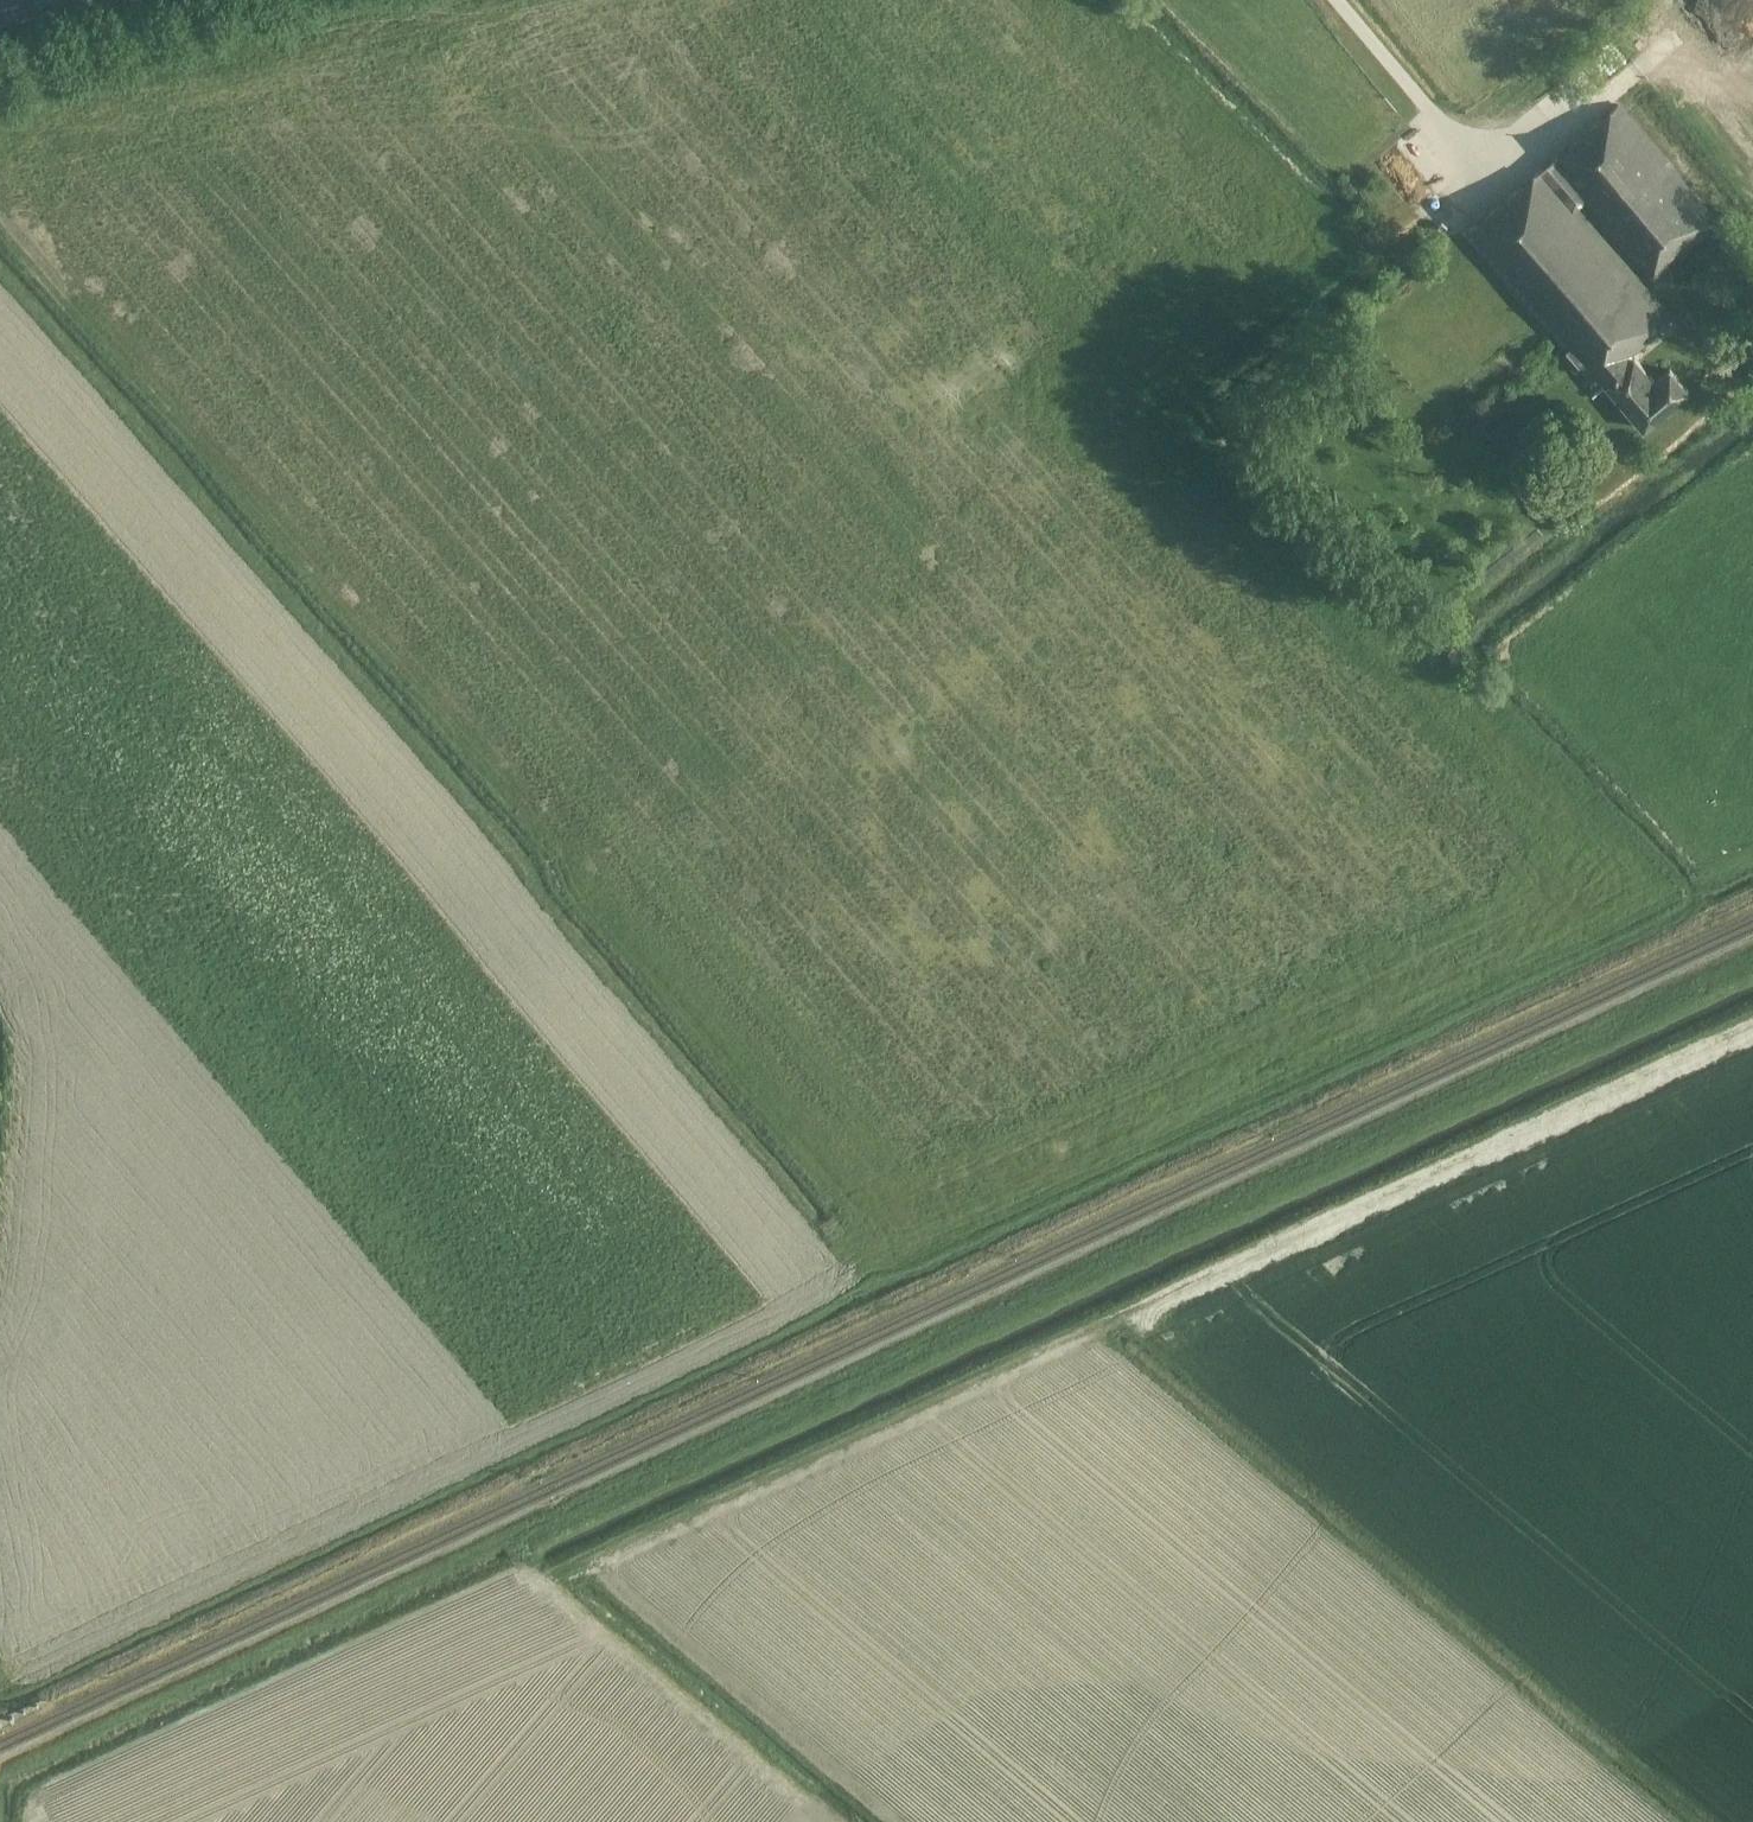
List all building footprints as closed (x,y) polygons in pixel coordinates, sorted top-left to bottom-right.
[(1669,371),(1659,380),(1653,384),(1630,355),(1670,322),(1576,209),(1585,202),(1648,278),(1713,224),(1616,107),(1465,232),(1579,368),(1587,361),(1642,428),(1686,391),(1669,371)]
